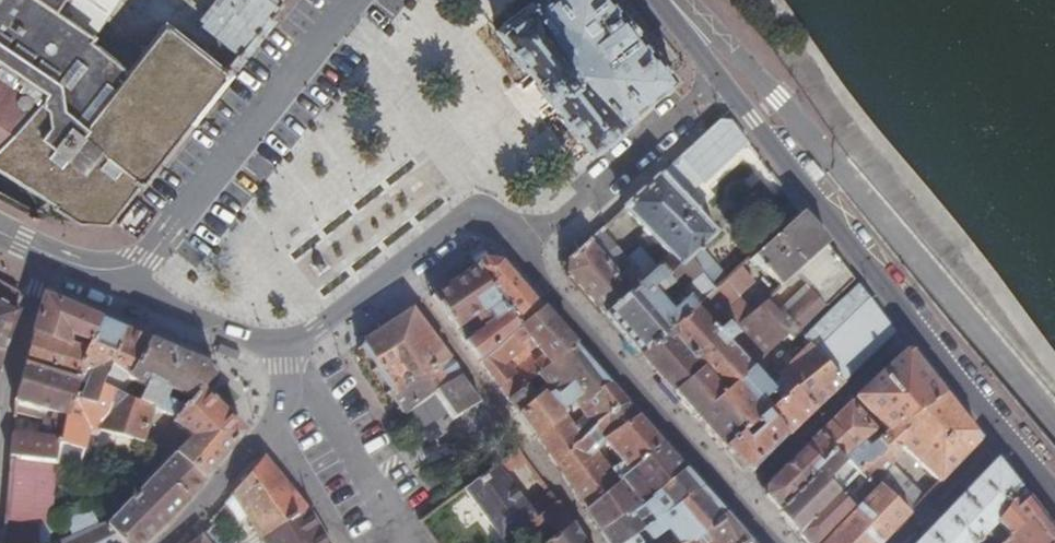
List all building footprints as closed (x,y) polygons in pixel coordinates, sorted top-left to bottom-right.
[(6,170),(49,197),(45,204),(51,207),(56,201),(83,218),(110,219),(142,178),(145,178),(222,81),(230,70),(197,43),(166,18),(131,59),(88,32),(92,26),(55,0),(0,0),(0,166),(6,170)] [(92,26),(110,0),(55,0),(92,26)] [(208,31),(241,57),(281,6),(275,2),(271,7),(261,0),(232,0),(208,31)] [(679,79),(655,48),(652,48),(613,0),(534,0),(492,29),(541,92),(589,154),(631,124),(628,119),(679,79)] [(197,43),(208,31),(176,5),(166,18),(197,43)] [(672,165),(694,189),(701,183),(704,186),(749,146),(731,123),(720,122),(674,164),(672,165)] [(716,234),(684,198),(694,189),(672,165),(627,208),(670,255),(661,263),(684,287),(702,271),(717,288),(722,283),(754,256),(748,249),(735,261),(731,257),(717,268),(699,249),(716,234)] [(808,221),(803,215),(754,256),(768,271),(780,285),(827,246),(808,221)] [(618,271),(632,258),(605,227),(591,240),(618,271)] [(608,312),(634,288),(618,271),(591,240),(571,259),(569,267),(608,312)] [(841,265),(827,246),(780,285),(761,301),(748,313),(740,319),(747,327),(741,333),(748,341),(751,345),(761,356),(787,333),(777,320),(841,265)] [(658,266),(642,249),(632,258),(618,271),(634,288),(658,266)] [(498,307),(516,330),(542,306),(528,290),(499,257),(488,256),(478,263),(500,293),(497,296),(503,304),(498,307)] [(735,298),(768,271),(754,256),(722,283),(735,298)] [(478,263),(459,276),(434,294),(445,309),(481,362),(516,330),(498,307),(503,304),(497,296),(500,293),(478,263)] [(693,308),(698,303),(684,287),(661,263),(658,266),(634,288),(608,312),(628,335),(642,351),(693,308)] [(698,303),(717,288),(702,271),(684,287),(698,303)] [(25,291),(0,281),(0,299),(19,307),(25,291)] [(748,313),(735,298),(722,283),(717,288),(698,303),(693,308),(715,332),(725,323),(730,328),(734,324),(740,319),(748,313)] [(862,291),(855,283),(794,338),(798,343),(757,382),(774,402),(821,360),(816,354),(871,303),(862,291)] [(60,301),(53,298),(49,300),(40,326),(28,364),(62,375),(80,382),(106,321),(94,316),(80,310),(60,301)] [(19,307),(0,299),(0,349),(5,350),(22,309),(19,307)] [(816,354),(821,360),(842,383),(895,333),(882,317),(871,303),(816,354)] [(542,306),(516,330),(481,362),(494,378),(508,396),(542,367),(573,341),(558,324),(542,306)] [(388,324),(437,393),(462,375),(463,374),(422,316),(415,307),(401,316),(388,324)] [(720,339),(730,328),(725,323),(715,332),(693,308),(642,351),(665,378),(682,397),(711,376),(698,359),(721,340),(720,339)] [(747,327),(740,319),(734,324),(741,333),(747,327)] [(102,391),(111,370),(127,330),(116,325),(106,321),(80,382),(73,400),(95,409),(102,391)] [(375,332),(364,340),(413,411),(417,408),(437,393),(388,324),(375,332)] [(127,330),(111,370),(132,380),(155,341),(142,336),(127,330)] [(748,341),(741,333),(734,339),(741,347),(748,341)] [(396,424),(413,411),(364,340),(355,345),(349,349),(396,424)] [(749,372),(721,340),(698,359),(711,376),(682,397),(700,419),(715,435),(724,446),(766,409),(774,402),(757,382),(749,372)] [(159,415),(176,422),(204,393),(219,379),(216,368),(189,356),(155,341),(132,380),(111,370),(102,391),(159,415)] [(581,350),(573,341),(542,367),(557,387),(569,377),(590,361),(581,350)] [(855,401),(888,436),(942,395),(928,378),(911,356),(905,354),(870,387),(855,401)] [(774,402),(766,409),(789,433),(816,407),(842,383),(821,360),(774,402)] [(590,361),(569,377),(579,390),(571,398),(578,406),(608,381),(599,370),(590,361)] [(20,389),(16,402),(47,413),(62,375),(28,364),(20,389)] [(508,396),(522,415),(557,387),(542,367),(508,396)] [(64,420),(73,400),(80,382),(62,375),(47,413),(52,415),(64,420)] [(462,375),(437,393),(457,421),(482,403),(472,389),(462,375)] [(580,415),(592,429),(626,401),(617,391),(608,381),(578,406),(571,398),(579,390),(569,377),(557,387),(522,415),(539,439),(564,420),(568,425),(580,415)] [(90,428),(143,444),(159,415),(102,391),(95,409),(73,400),(64,420),(60,440),(60,443),(68,446),(64,455),(78,460),(90,428)] [(217,407),(204,393),(176,422),(173,426),(193,444),(105,522),(122,542),(123,542),(141,542),(176,511),(226,454),(244,434),(223,413),(217,407)] [(868,455),(854,469),(862,477),(868,472),(872,472),(884,484),(894,476),(921,504),(979,443),(963,423),(942,395),(888,436),(880,444),(868,455)] [(631,407),(626,401),(592,429),(580,439),(554,461),(588,510),(619,482),(598,453),(608,444),(640,416),(631,407)] [(774,504),(780,511),(806,486),(854,439),(861,446),(872,435),(849,407),(768,484),(768,497),(774,504)] [(789,433),(766,409),(724,446),(735,459),(742,467),(752,467),(766,453),(789,433)] [(52,415),(47,413),(42,424),(47,426),(52,415)] [(592,429),(580,415),(568,425),(580,439),(592,429)] [(608,444),(631,471),(663,442),(651,429),(640,416),(608,444)] [(580,439),(568,425),(564,420),(539,439),(546,450),(554,461),(580,439)] [(60,443),(60,440),(12,436),(10,459),(57,463),(60,443)] [(854,469),(868,455),(861,446),(854,439),(806,486),(780,511),(786,518),(794,527),(854,469)] [(673,453),(663,442),(631,471),(619,482),(588,510),(603,533),(685,468),(673,453)] [(619,482),(631,471),(608,444),(598,453),(619,482)] [(532,527),(559,505),(553,496),(532,512),(509,479),(529,463),(519,450),(471,489),(510,542),(532,527)] [(258,542),(260,542),(262,542),(306,511),(292,492),(280,476),(264,456),(244,479),(224,504),(232,519),(242,513),(258,542)] [(52,523),(57,463),(10,459),(7,493),(4,522),(52,523)] [(997,465),(922,542),(976,542),(994,523),(1011,505),(1016,511),(1026,503),(1021,496),(1009,481),(997,465)] [(663,517),(680,542),(685,542),(688,540),(692,537),(699,532),(724,512),(710,496),(693,477),(685,468),(603,533),(610,542),(649,542),(653,540),(647,529),(663,517)] [(877,490),(862,477),(854,469),(794,527),(807,542),(808,542),(827,542),(877,490)] [(862,477),(877,490),(908,518),(915,511),(921,504),(894,476),(884,484),(872,472),(868,472),(862,477)] [(877,490),(827,542),(885,542),(908,518),(877,490)] [(1005,537),(1023,519),(1042,542),(1054,542),(1054,541),(1042,524),(1026,503),(1016,511),(1011,505),(994,523),(1005,537)] [(559,505),(532,527),(542,542),(551,542),(574,526),(568,517),(559,505)] [(262,542),(260,542),(329,542),(327,541),(306,511),(262,542)] [(699,532),(706,541),(703,542),(747,542),(750,541),(735,524),(724,512),(699,532)] [(663,517),(647,529),(653,540),(649,542),(680,542),(663,517)] [(1023,519),(1005,537),(1001,542),(1042,542),(1023,519)] [(122,542),(105,522),(63,542),(119,542),(122,542)] [(1005,537),(994,523),(976,542),(1001,542),(1005,537)] [(574,526),(551,542),(585,542),(574,526)] [(42,530),(3,532),(2,542),(42,542),(42,530)] [(199,534),(198,534),(197,536),(197,538),(199,540),(195,542),(205,542),(199,534)]
